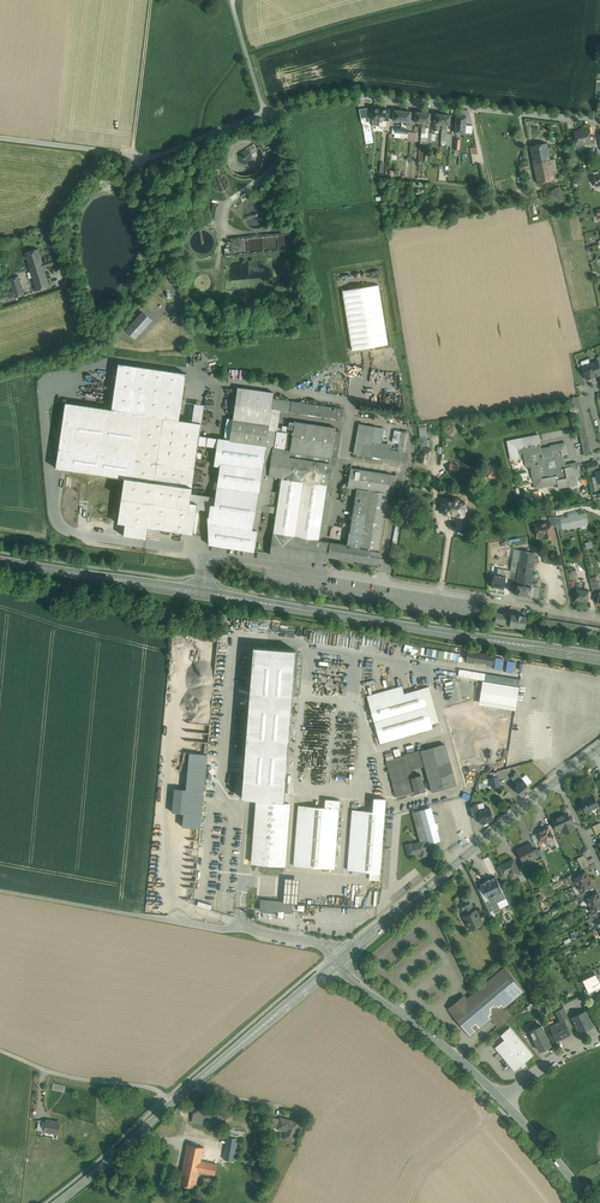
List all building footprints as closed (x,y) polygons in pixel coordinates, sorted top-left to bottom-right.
[(367,108),(359,109),(361,120),(364,119),(365,122),(370,122),(367,108)] [(381,109),(372,108),(371,118),(372,118),(372,125),(379,126),(379,125),(380,119),(381,109)] [(389,110),(381,109),(380,119),(388,120),(389,110)] [(403,111),(394,110),(393,120),(398,121),(402,121),(403,111)] [(411,112),(403,111),(402,121),(406,122),(406,126),(409,126),(409,122),(410,122),(411,112)] [(430,113),(423,113),(422,123),(422,128),(421,133),(425,133),(426,123),(429,123),(430,113)] [(466,117),(456,116),(455,124),(466,125),(466,117)] [(466,125),(455,124),(455,132),(465,133),(466,125)] [(589,129),(582,130),(584,144),(591,143),(592,143),(591,137),(589,129)] [(582,130),(574,132),(576,139),(577,146),(584,144),(582,130)] [(546,143),(530,147),(533,164),(550,160),(546,143)] [(597,152),(595,144),(592,144),(591,143),(584,144),(585,148),(590,147),(591,153),(597,152)] [(533,164),(537,183),(554,180),(550,160),(533,164)] [(271,177),(251,191),(251,192),(252,194),(273,179),(271,177)] [(251,192),(233,205),(235,208),(253,195),(252,194),(251,192)] [(220,205),(214,204),(211,219),(217,220),(220,205)] [(38,249),(25,253),(29,266),(42,262),(38,249)] [(53,259),(42,262),(44,269),(46,268),(46,267),(54,264),(53,259)] [(44,269),(42,262),(29,266),(37,291),(50,287),(44,269)] [(24,295),(18,276),(9,279),(13,291),(15,297),(15,298),(24,295)] [(378,285),(342,291),(352,350),(388,345),(378,285)] [(0,295),(0,298),(1,302),(1,301),(15,297),(13,291),(0,295)] [(143,312),(126,331),(134,338),(151,320),(143,312)] [(591,364),(595,377),(599,375),(599,366),(598,361),(591,364)] [(186,373),(118,363),(111,410),(141,414),(163,417),(179,420),(186,373)] [(595,377),(590,364),(583,366),(582,366),(584,372),(587,379),(595,377)] [(274,393),(238,387),(233,419),(232,425),(269,430),(273,431),(274,424),(269,423),(271,409),(274,393)] [(591,453),(579,396),(572,398),(584,454),(591,453)] [(292,401),(274,399),(273,409),(280,410),(290,411),(292,401)] [(344,409),(292,401),(290,411),(337,418),(337,416),(343,417),(344,409)] [(124,477),(131,478),(141,414),(111,410),(65,403),(56,467),(124,477)] [(273,409),(271,409),(269,423),(274,424),(273,431),(277,431),(280,410),(273,409)] [(163,417),(141,414),(131,478),(131,479),(139,480),(154,482),(163,417)] [(179,420),(163,417),(154,482),(147,527),(148,527),(193,534),(193,533),(196,511),(197,504),(197,503),(190,502),(191,494),(198,445),(200,436),(201,423),(179,420)] [(233,419),(227,418),(224,439),(230,440),(232,425),(233,419)] [(335,428),(294,422),(294,423),(288,422),(288,426),(284,449),(275,448),(273,448),(269,476),(273,476),(282,477),(279,492),(277,506),(276,513),(274,533),(321,541),(321,536),(322,536),(324,524),(327,525),(337,458),(331,457),(335,431),(335,428)] [(374,427),(359,424),(353,454),(369,456),(371,447),(390,450),(391,445),(381,443),(384,429),(374,427)] [(269,430),(232,425),(230,440),(224,439),(200,436),(198,445),(216,447),(214,465),(220,466),(217,486),(259,492),(257,504),(269,505),(271,491),(273,476),(269,476),(262,474),(269,430)] [(281,432),(277,431),(275,448),(284,449),(288,426),(282,426),(281,432)] [(426,426),(419,427),(420,447),(428,446),(426,426)] [(269,430),(262,474),(269,476),(273,448),(275,448),(277,431),(273,431),(269,430)] [(408,433),(394,430),(392,442),(398,443),(397,451),(406,453),(408,433)] [(341,432),(335,431),(331,457),(337,458),(341,432)] [(541,449),(540,445),(525,448),(526,451),(523,451),(526,467),(531,466),(532,470),(531,470),(535,486),(537,486),(537,488),(553,485),(553,484),(557,483),(558,488),(574,485),(574,483),(576,482),(573,466),(565,468),(563,455),(567,454),(565,445),(563,445),(563,443),(550,446),(551,447),(541,449)] [(390,450),(371,447),(369,456),(388,459),(390,450)] [(431,450),(420,448),(418,462),(428,464),(431,450)] [(397,451),(390,450),(388,459),(409,462),(411,453),(406,453),(397,451)] [(450,464),(448,463),(447,472),(457,473),(459,461),(450,460),(450,464)] [(597,462),(586,464),(588,471),(598,469),(597,462)] [(392,475),(351,468),(347,487),(357,489),(348,545),(381,551),(394,475),(392,475)] [(381,551),(380,552),(383,552),(389,518),(390,518),(394,495),(397,476),(394,475),(381,551)] [(125,524),(147,527),(154,482),(139,480),(131,479),(131,478),(124,477),(118,523),(125,524)] [(259,492),(217,486),(215,497),(214,505),(210,504),(209,511),(208,517),(218,519),(217,524),(252,530),(256,510),(251,509),(252,503),(257,504),(259,492)] [(354,489),(347,488),(346,494),(353,496),(354,489)] [(543,489),(533,492),(535,499),(545,496),(543,489)] [(279,492),(271,491),(269,505),(277,506),(279,492)] [(215,497),(191,494),(190,502),(197,503),(197,504),(201,505),(200,509),(209,511),(210,504),(214,505),(215,497)] [(452,499),(441,498),(440,507),(439,508),(439,510),(440,510),(439,512),(444,512),(444,514),(462,517),(462,515),(464,515),(464,512),(465,511),(466,510),(466,509),(466,508),(465,507),(466,503),(464,503),(464,501),(459,500),(458,499),(456,498),(455,498),(453,498),(452,499)] [(257,504),(252,503),(251,509),(256,510),(252,530),(257,531),(262,511),(276,513),(277,506),(269,505),(257,504)] [(585,513),(555,519),(557,526),(558,531),(587,524),(585,513)] [(252,530),(217,524),(218,519),(208,517),(207,517),(209,545),(254,552),(257,531),(252,530)] [(555,517),(548,518),(549,522),(550,522),(551,527),(557,526),(555,519),(555,517)] [(549,522),(535,525),(538,536),(544,535),(545,538),(552,536),(551,533),(552,533),(551,527),(550,522),(549,522)] [(147,527),(125,524),(123,536),(147,539),(148,527),(147,527)] [(274,533),(273,533),(270,554),(327,564),(328,557),(358,561),(358,563),(372,565),(372,564),(378,565),(378,564),(381,564),(382,559),(379,559),(380,552),(381,551),(348,545),(330,542),(321,541),(274,533)] [(534,552),(521,550),(519,561),(518,567),(517,579),(516,585),(517,585),(517,584),(536,587),(536,583),(531,583),(534,562),(537,562),(534,552)] [(518,567),(511,567),(509,578),(513,579),(517,579),(518,567)] [(569,579),(577,578),(576,569),(568,570),(569,579)] [(536,587),(517,584),(517,585),(516,595),(539,598),(540,587),(536,587)] [(588,591),(581,590),(581,588),(576,588),(574,599),(587,601),(588,591)] [(522,615),(516,614),(516,615),(511,614),(511,615),(496,612),(494,622),(509,625),(509,626),(525,628),(526,616),(521,616),(522,615)] [(254,648),(244,771),(286,774),(296,651),(254,648)] [(426,655),(458,660),(459,652),(427,648),(426,655)] [(493,656),(468,652),(467,660),(492,664),(493,656)] [(493,668),(501,669),(502,658),(494,657),(493,668)] [(512,672),(513,661),(506,660),(505,672),(512,672)] [(519,689),(482,683),(479,700),(516,706),(519,689)] [(429,687),(404,694),(402,686),(367,696),(379,739),(439,722),(429,687)] [(409,770),(424,765),(431,792),(456,785),(445,744),(386,761),(392,783),(396,798),(425,789),(421,775),(411,778),(409,770)] [(173,787),(170,811),(181,812),(180,826),(199,828),(206,753),(187,751),(184,788),(173,787)] [(286,774),(244,771),(242,798),(284,801),(286,774)] [(524,779),(523,780),(528,785),(532,782),(526,775),(523,777),(524,779)] [(518,784),(514,787),(522,796),(531,789),(528,785),(523,780),(521,781),(518,784)] [(588,798),(581,802),(580,800),(586,813),(591,810),(590,809),(598,805),(592,794),(587,797),(588,798)] [(356,871),(380,872),(385,799),(374,798),(373,811),(360,810),(352,810),(347,870),(356,870),(356,871)] [(326,868),(334,869),(340,800),(326,799),(325,807),(306,806),(298,806),(293,865),(302,866),(326,868)] [(289,804),(257,802),(252,863),(284,865),(289,804)] [(476,805),(469,806),(469,808),(471,817),(479,815),(477,810),(478,810),(476,805)] [(478,810),(477,810),(479,815),(481,823),(492,821),(491,817),(492,815),(492,812),(490,811),(489,807),(478,810)] [(430,808),(412,813),(420,841),(424,841),(425,844),(429,843),(439,841),(436,829),(438,829),(436,823),(434,824),(430,808)] [(566,813),(552,820),(557,830),(563,827),(565,833),(574,829),(566,813)] [(555,833),(550,824),(546,826),(547,828),(551,835),(555,833)] [(547,828),(536,833),(540,841),(544,839),(546,841),(552,838),(551,835),(547,828)] [(564,839),(567,845),(573,842),(570,836),(564,839)] [(420,842),(411,844),(411,843),(405,845),(409,856),(420,853),(421,857),(426,856),(428,855),(426,847),(427,847),(426,846),(425,846),(425,844),(424,841),(420,841),(420,842)] [(530,843),(517,850),(523,862),(536,856),(534,850),(530,843)] [(584,855),(577,858),(582,869),(589,866),(584,855)] [(513,859),(497,867),(502,876),(511,872),(512,873),(515,878),(518,876),(521,875),(518,869),(513,859)] [(526,879),(521,868),(518,869),(521,875),(518,876),(521,881),(526,879)] [(577,876),(573,878),(577,885),(589,879),(586,872),(577,876)] [(495,877),(480,884),(488,900),(493,910),(494,913),(501,910),(497,902),(506,898),(495,877)] [(299,879),(285,878),(283,901),(292,902),(292,903),(297,904),(299,879)] [(589,879),(577,885),(577,886),(573,888),(575,893),(576,894),(580,892),(584,890),(592,886),(589,879)] [(585,899),(589,906),(599,900),(599,898),(598,893),(589,897),(585,899)] [(283,901),(279,901),(259,899),(259,907),(260,907),(260,910),(278,911),(291,913),(292,903),(283,902),(283,901)] [(468,899),(459,903),(463,911),(464,910),(470,907),(471,906),(468,899)] [(197,900),(196,905),(209,909),(211,904),(197,900)] [(589,906),(592,913),(596,911),(599,909),(599,900),(589,906)] [(473,912),(470,907),(464,910),(467,915),(463,916),(470,930),(482,923),(476,910),(473,912)] [(504,967),(451,1012),(470,1036),(491,1018),(498,1026),(510,1016),(503,1008),(524,991),(504,967)] [(581,979),(587,992),(599,986),(594,973),(581,979)] [(563,1008),(557,1011),(556,1013),(560,1021),(563,1020),(568,1018),(563,1008)] [(586,1011),(572,1017),(578,1031),(585,1028),(586,1029),(593,1026),(586,1011)] [(560,1021),(549,1026),(557,1041),(571,1035),(563,1020),(560,1021)] [(550,1045),(541,1025),(530,1031),(539,1050),(550,1045)] [(533,1055),(510,1027),(503,1032),(507,1037),(495,1047),(514,1071),(533,1055)] [(67,1086),(55,1084),(54,1090),(66,1092),(67,1086)] [(228,1107),(195,1101),(192,1122),(225,1127),(228,1107)] [(280,1119),(270,1116),(267,1125),(277,1128),(280,1119)] [(298,1122),(280,1117),(280,1119),(277,1128),(286,1130),(284,1137),(293,1140),(298,1122)] [(46,1121),(39,1120),(37,1129),(41,1130),(42,1129),(45,1130),(46,1121)] [(60,1122),(46,1120),(46,1121),(45,1130),(45,1131),(58,1133),(60,1122)] [(235,1137),(228,1136),(224,1159),(235,1161),(238,1138),(235,1137)] [(204,1147),(188,1144),(182,1172),(191,1174),(192,1172),(198,1174),(199,1171),(215,1175),(217,1164),(201,1161),(204,1147)] [(191,1174),(182,1172),(179,1184),(195,1187),(198,1174),(192,1172),(191,1174)]
